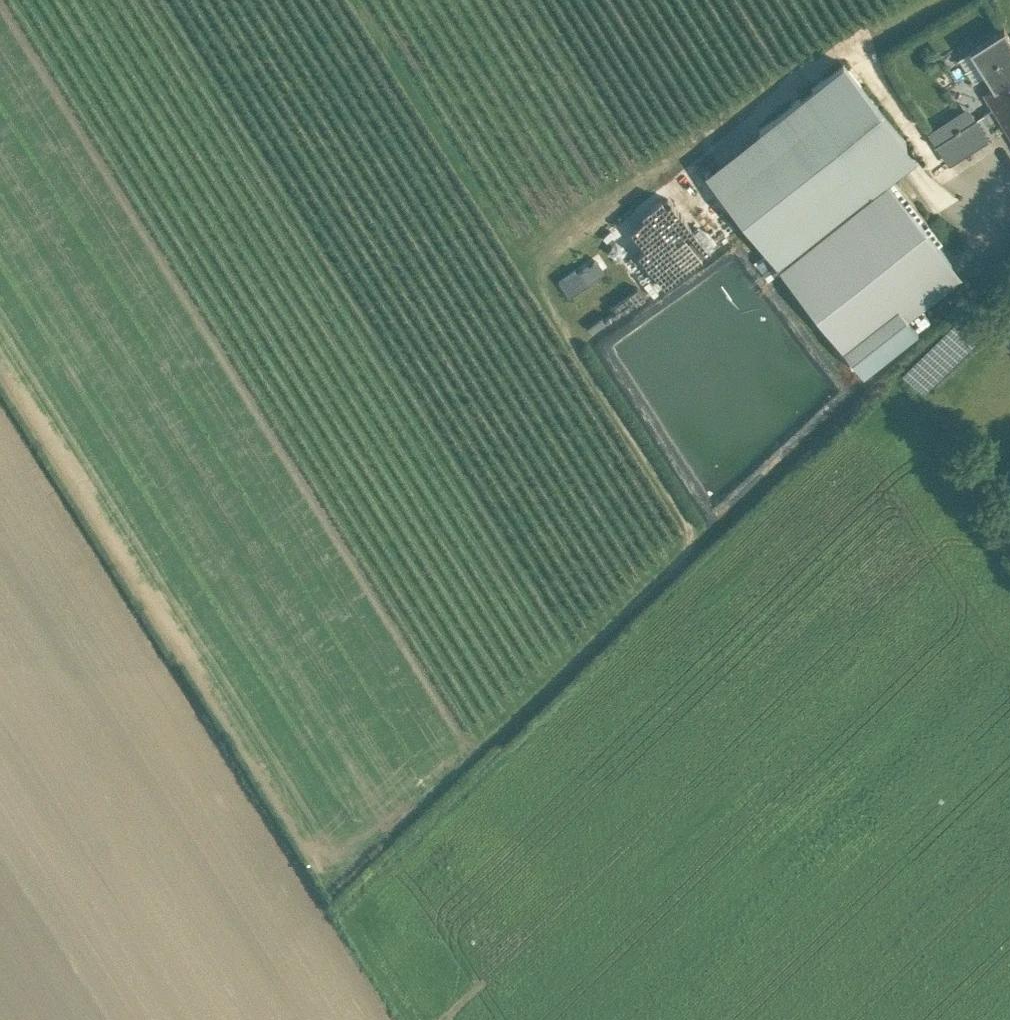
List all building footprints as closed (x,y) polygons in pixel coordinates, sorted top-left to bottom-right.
[(1004,27),(970,48),(971,50),(959,57),(974,80),(986,73),(994,85),(984,92),(1009,133),(1009,36),(1004,27)] [(714,182),(864,370),(918,327),(897,301),(951,258),(950,257),(954,254),(891,174),(900,167),(875,136),(892,122),(844,61),(764,125),(773,135),(714,182)] [(939,123),(928,130),(945,156),(956,149),(939,123)] [(685,267),(718,246),(712,235),(679,257),(685,267)] [(575,269),(559,280),(569,295),(606,270),(598,258),(578,272),(575,269)] [(671,263),(635,287),(642,298),(678,275),(671,263)] [(904,372),(926,393),(984,335),(962,313),(904,372)] [(1009,541),(1009,540),(1009,522),(1000,529),(1009,541)]
